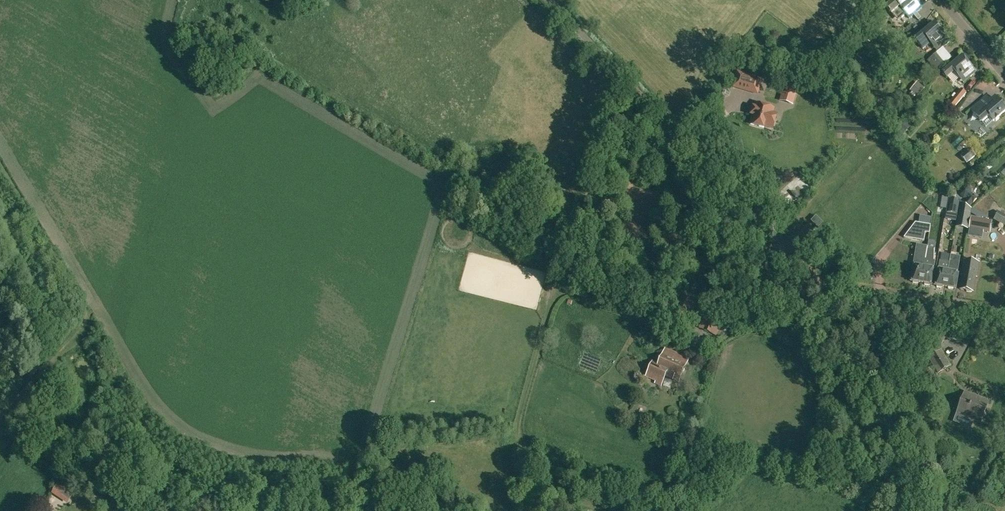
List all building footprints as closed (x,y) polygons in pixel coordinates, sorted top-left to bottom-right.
[(892,1),(886,6),(898,20),(904,15),(908,18),(912,15),(919,24),(922,21),(915,12),(920,8),(914,0),(893,0),(892,0),(891,0),(892,1)] [(915,40),(919,45),(924,51),(930,45),(936,52),(949,41),(934,23),(915,40)] [(946,63),(937,52),(927,61),(936,71),(946,63)] [(854,70),(862,60),(851,53),(844,62),(854,70)] [(961,77),(965,82),(976,73),(962,56),(941,73),(946,78),(954,71),(959,78),(961,77)] [(737,70),(732,86),(758,93),(762,80),(753,77),(753,75),(737,70)] [(910,91),(917,97),(924,88),(917,82),(910,91)] [(954,107),(958,102),(966,93),(961,89),(949,103),(954,107)] [(805,100),(806,95),(793,92),(792,97),(805,100)] [(995,120),(997,121),(1000,119),(998,117),(1004,111),(1004,110),(1004,109),(1004,108),(1001,104),(1000,105),(993,97),(990,100),(987,95),(970,109),(980,121),(987,115),(993,121),(995,120)] [(773,109),(772,109),(756,104),(755,108),(753,108),(751,115),(753,115),(750,124),(763,128),(764,126),(773,128),(777,114),(772,112),(773,109)] [(902,121),(898,127),(905,133),(910,127),(902,121)] [(969,149),(961,156),(967,163),(976,156),(969,149)] [(963,187),(961,190),(961,194),(964,197),(968,197),(964,201),(970,205),(972,202),(973,203),(977,198),(971,193),(971,189),(967,187),(963,187)] [(959,202),(948,197),(946,212),(945,219),(956,221),(959,202)] [(960,203),(957,219),(956,226),(967,228),(968,222),(971,209),(960,203)] [(997,213),(994,219),(1004,225),(1004,217),(997,213)] [(823,223),(816,216),(811,221),(818,228),(823,223)] [(970,228),(989,232),(991,222),(971,218),(970,228)] [(910,230),(904,238),(924,241),(925,233),(929,234),(930,231),(929,231),(930,225),(917,223),(916,230),(910,230)] [(926,247),(924,259),(923,265),(920,283),(924,283),(923,285),(928,285),(928,284),(930,284),(933,268),(931,268),(932,258),(935,258),(934,249),(927,248),(927,247),(926,247)] [(941,286),(944,287),(949,260),(949,258),(941,256),(940,261),(939,261),(938,270),(937,269),(934,285),(936,285),(936,287),(940,288),(941,286)] [(920,283),(923,265),(924,259),(916,257),(915,265),(913,264),(911,281),(912,281),(912,283),(918,284),(918,282),(920,283)] [(954,289),(956,273),(958,262),(949,260),(944,287),(947,288),(947,289),(952,290),(952,288),(954,289)] [(960,290),(966,290),(967,292),(971,292),(972,291),(972,292),(975,277),(976,277),(978,264),(964,261),(962,275),(963,275),(960,290)] [(662,299),(674,305),(680,293),(668,287),(662,299)] [(711,333),(717,320),(710,317),(704,329),(711,333)] [(926,343),(937,350),(950,330),(939,323),(926,343)] [(915,359),(922,363),(930,351),(922,346),(915,359)] [(661,386),(665,376),(679,382),(689,359),(665,348),(658,364),(652,361),(645,377),(655,381),(654,383),(661,386)] [(938,373),(950,366),(940,350),(928,358),(938,373)] [(988,401),(965,393),(964,393),(956,414),(980,423),(988,401)] [(870,426),(877,431),(888,414),(882,410),(870,426)] [(512,462),(515,470),(523,467),(520,459),(512,462)] [(74,493),(67,488),(60,499),(68,503),(74,493)]
